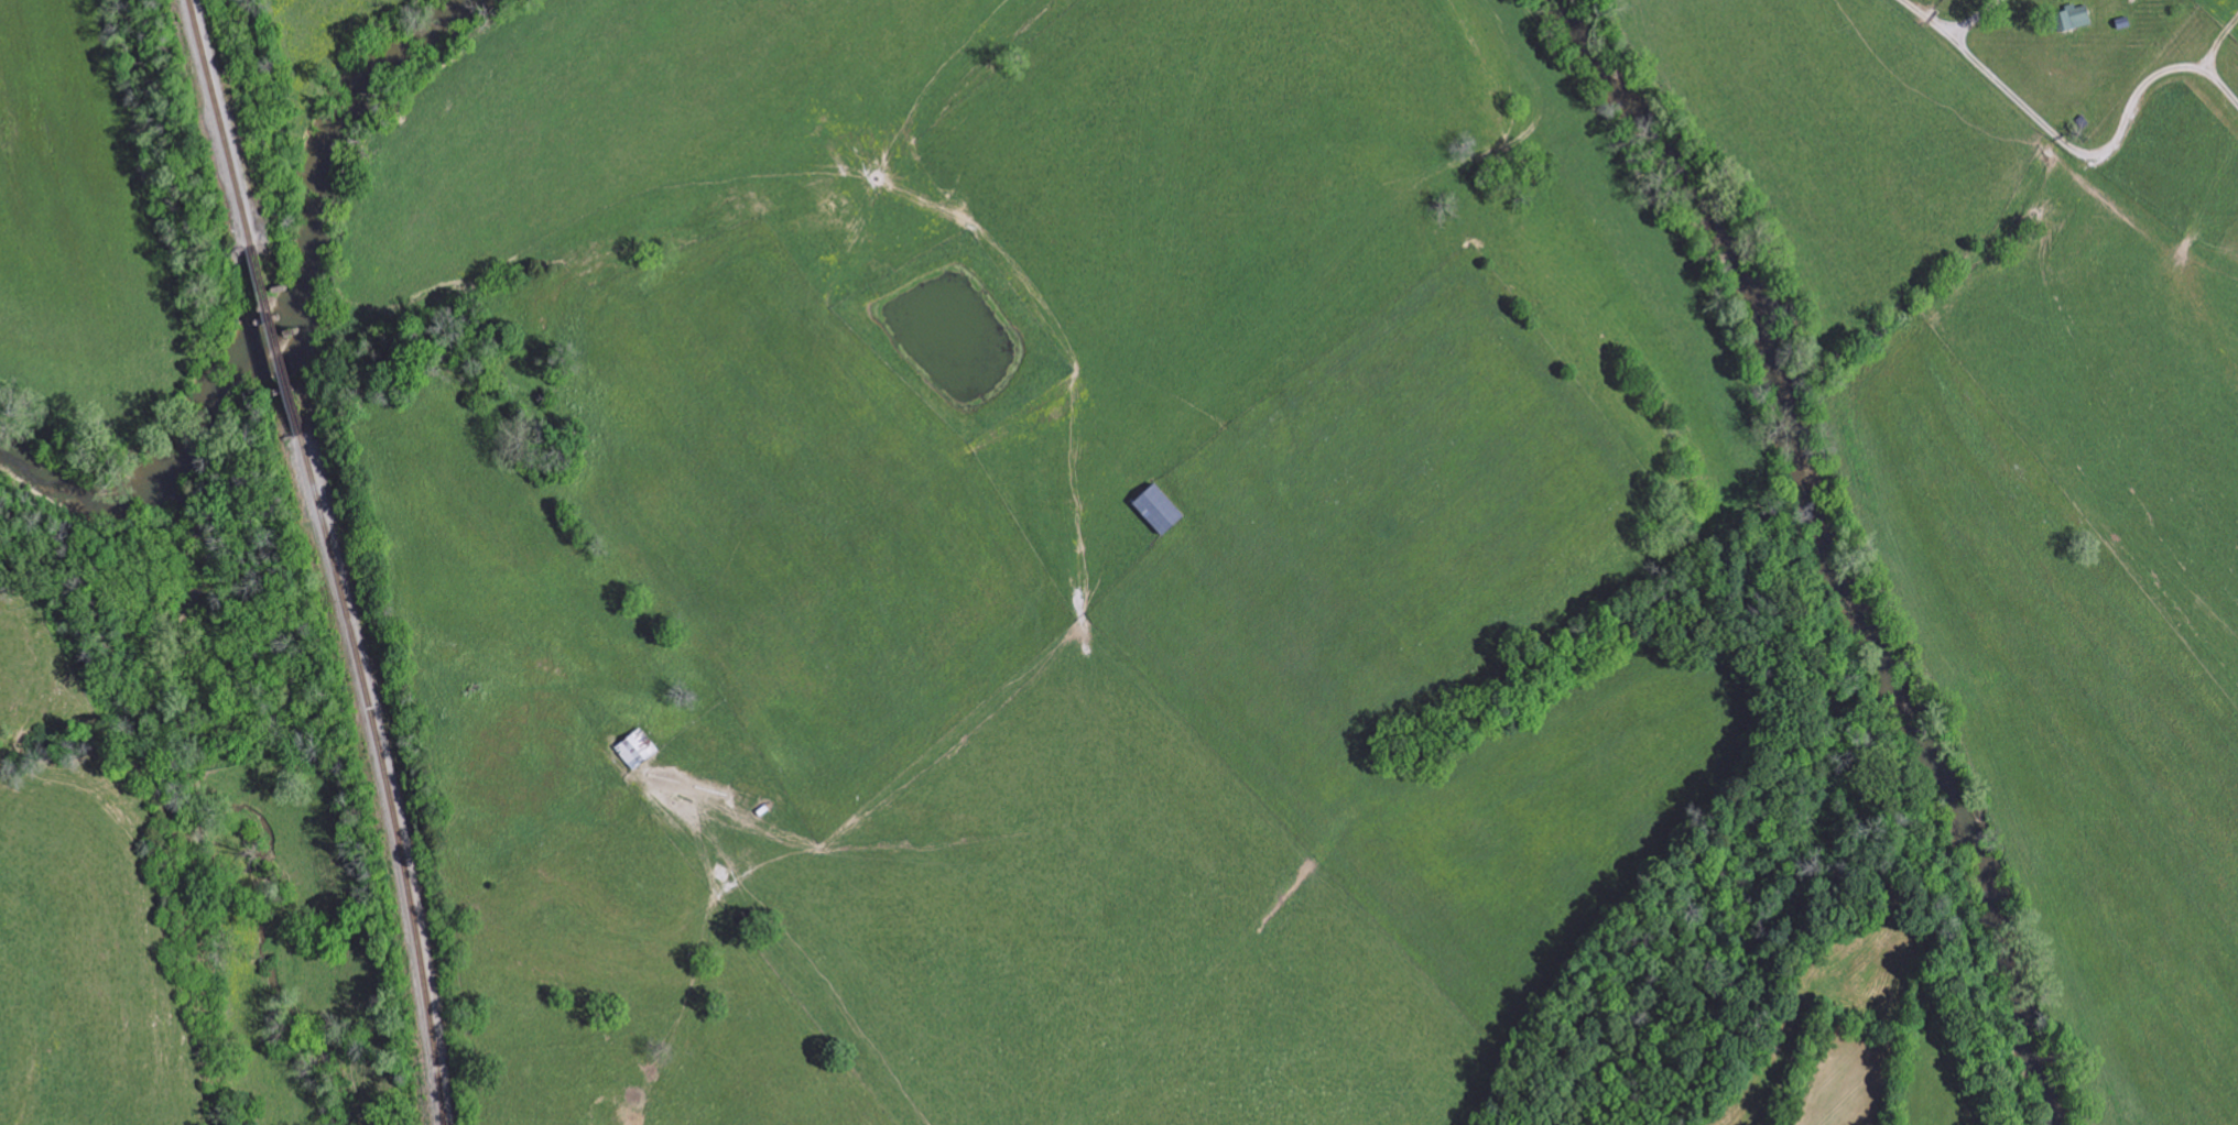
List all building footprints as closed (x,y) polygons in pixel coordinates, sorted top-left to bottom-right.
[(2087,6),(2054,12),(2058,32),(2091,27),(2087,6)] [(1132,505),(1162,538),(1184,518),(1154,485),(1132,505)] [(615,746),(631,771),(659,752),(643,727),(615,746)]
